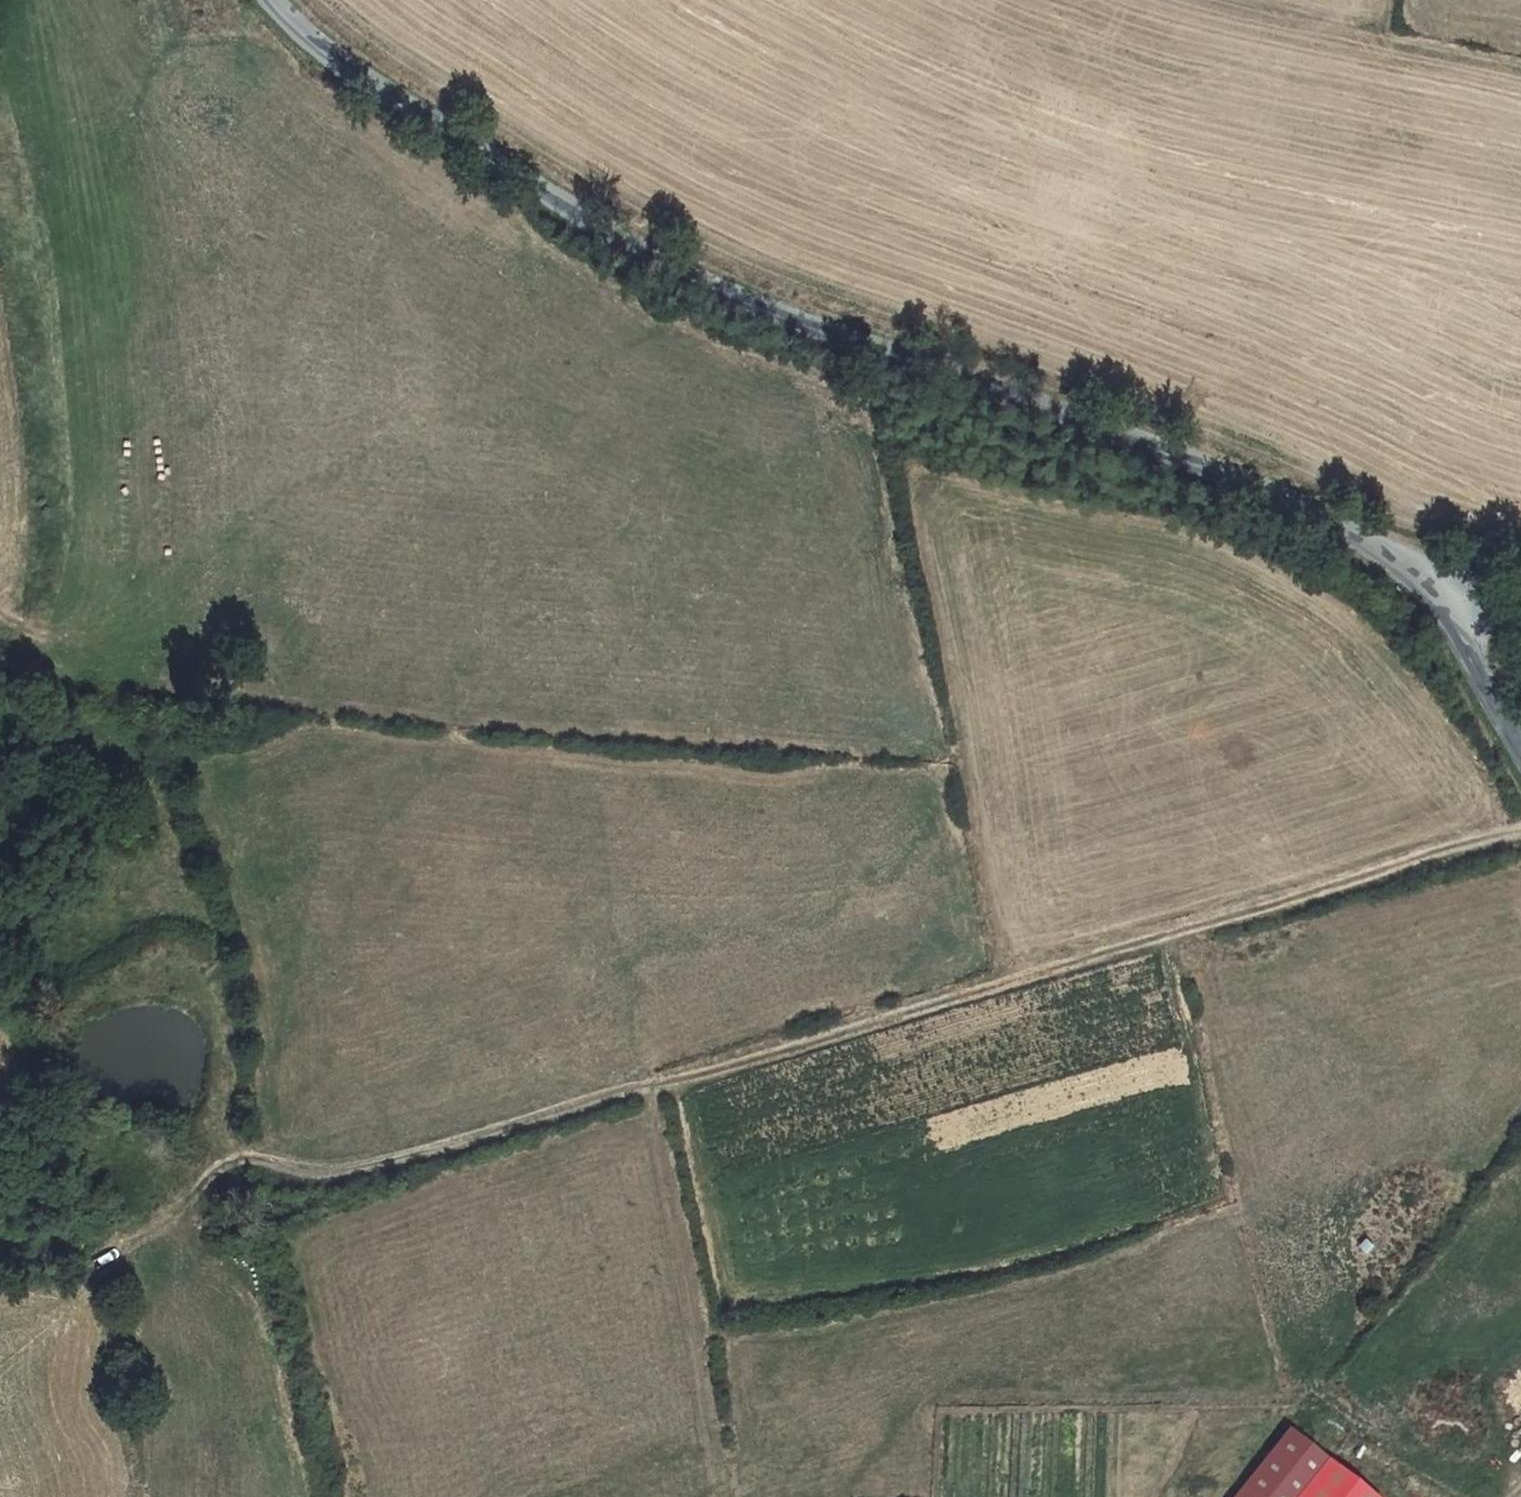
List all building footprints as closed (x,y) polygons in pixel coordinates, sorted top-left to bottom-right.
[(1323,1461),(1295,1496),(1369,1496),(1323,1461)]
